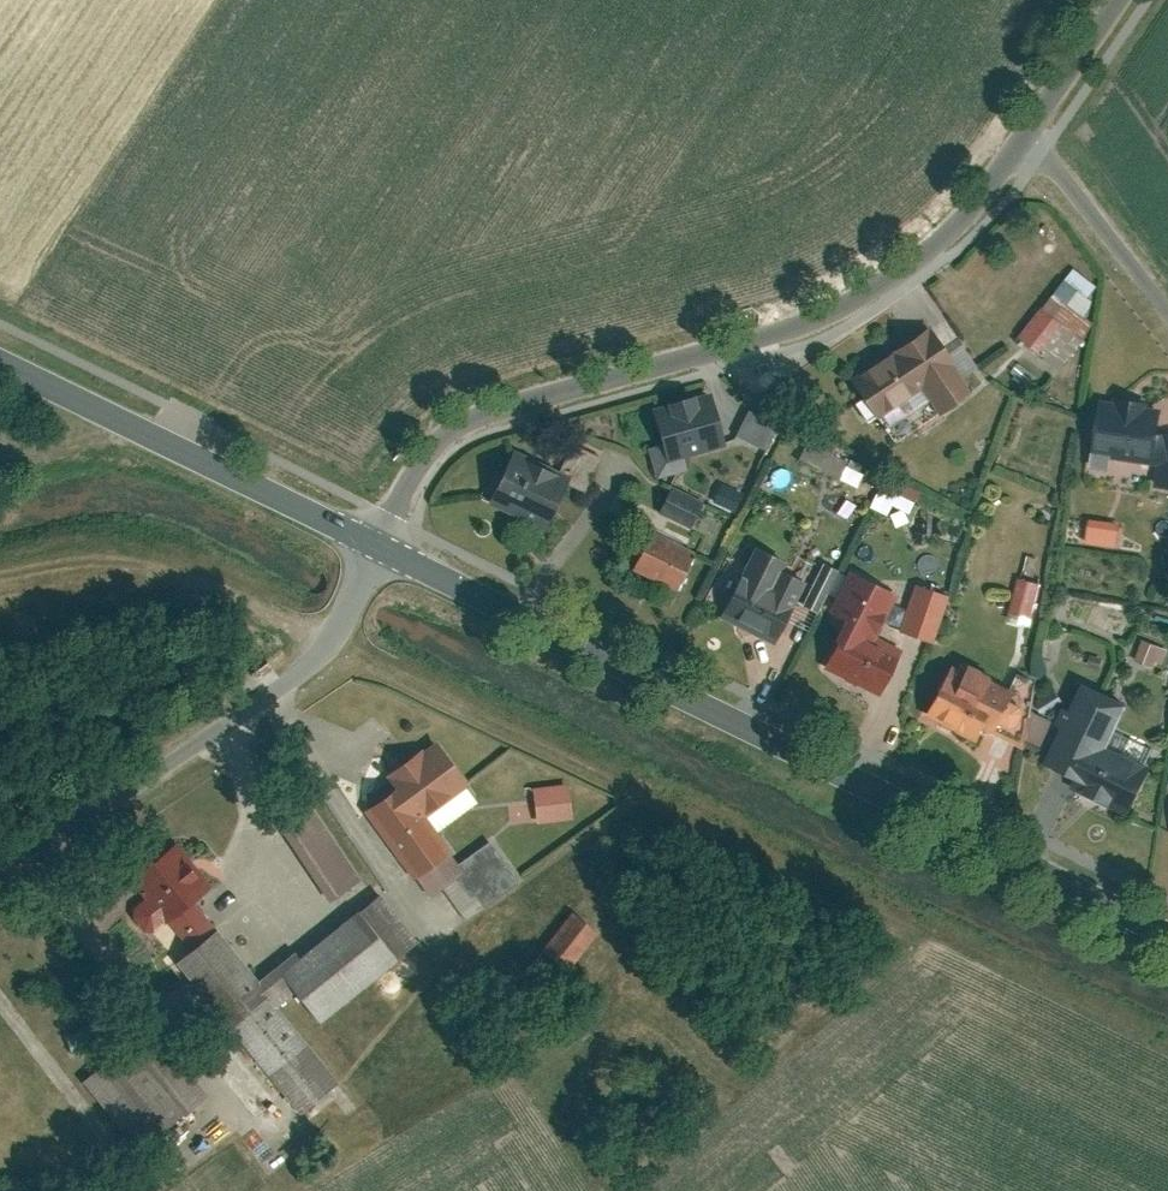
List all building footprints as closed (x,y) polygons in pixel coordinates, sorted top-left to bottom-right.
[(1100,323),(1090,315),(1102,300),(1095,295),(1103,284),(1078,265),(1026,336),(1068,367),(1100,323)] [(925,317),(848,373),(881,420),(959,364),(925,317)] [(651,407),(666,458),(723,440),(708,390),(651,407)] [(1101,397),(1092,449),(1149,459),(1156,426),(1159,407),(1101,397)] [(743,436),(774,447),(785,419),(753,408),(743,436)] [(1156,426),(1151,473),(1167,475),(1167,427),(1156,426)] [(802,457),(860,485),(869,466),(811,439),(802,457)] [(567,475),(506,447),(481,502),(542,529),(567,475)] [(913,511),(918,498),(883,484),(874,506),(893,514),(896,505),(913,511)] [(699,527),(712,501),(679,485),(666,510),(699,527)] [(1095,544),(1128,544),(1128,519),(1095,518),(1095,544)] [(633,560),(680,587),(698,555),(651,528),(633,560)] [(712,603),(771,636),(806,576),(746,542),(712,603)] [(854,568),(833,606),(873,629),(895,592),(854,568)] [(1013,615),(1036,620),(1046,581),(1023,575),(1013,615)] [(908,632),(943,640),(953,590),(919,583),(908,632)] [(807,651),(877,691),(903,646),(873,629),(833,606),(807,651)] [(1167,654),(1167,645),(1147,639),(1140,660),(1164,666),(1167,654)] [(926,704),(989,739),(1011,701),(948,666),(926,704)] [(1030,757),(1086,789),(1107,751),(1136,701),(1080,670),(1030,757)] [(435,736),(383,773),(390,784),(361,805),(429,897),(458,876),(464,872),(457,862),(423,816),(469,783),(435,736)] [(1086,789),(1123,810),(1145,773),(1107,751),(1086,789)] [(566,783),(530,787),(534,823),(571,818),(566,783)] [(1167,820),(1167,801),(1160,815),(1167,820)] [(309,805),(276,826),(325,901),(358,879),(309,805)] [(464,872),(458,876),(470,893),(475,889),(486,904),(519,881),(489,839),(457,862),(464,872)] [(173,849),(136,878),(191,945),(172,961),(295,1112),(336,1079),(270,998),(289,983),(320,1021),(396,959),(352,906),(295,953),(290,947),(254,977),(189,897),(203,885),(173,849)] [(596,930),(566,911),(541,949),(571,968),(596,930)] [(148,1025),(83,1079),(137,1145),(202,1091),(148,1025)] [(86,1027),(62,1034),(68,1057),(92,1050),(86,1027)]
